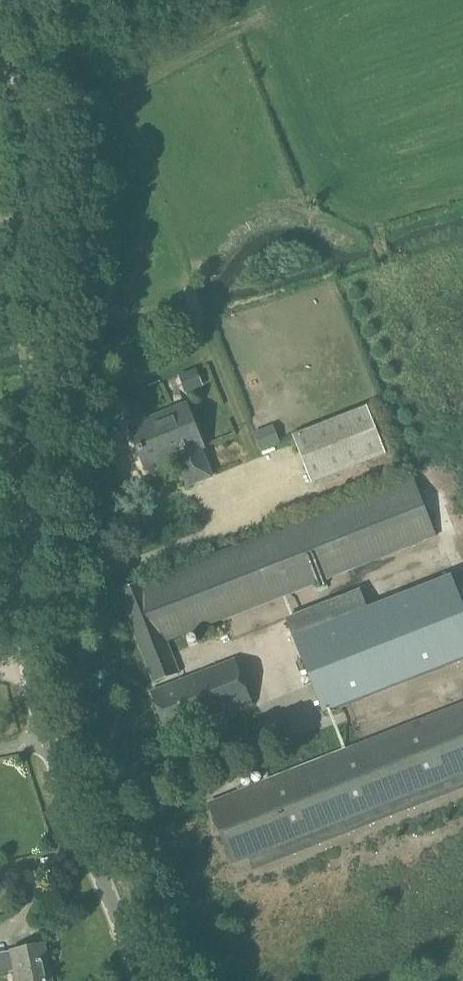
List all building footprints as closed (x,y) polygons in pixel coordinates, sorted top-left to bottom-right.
[(179,448),(183,458),(178,460),(188,486),(212,477),(200,449),(203,448),(186,405),(130,427),(144,462),(179,448)] [(387,455),(368,405),(293,436),(312,484),(387,455)] [(250,443),(270,443),(271,422),(251,421),(250,443)] [(168,643),(438,537),(414,475),(144,582),(144,581),(118,592),(154,684),(180,674),(168,643)] [(293,638),(324,717),(462,662),(462,603),(452,575),(293,638)] [(169,737),(252,705),(235,660),(152,692),(169,737)] [(254,871),(462,789),(462,706),(209,805),(233,865),(249,858),(254,871)] [(45,944),(0,954),(0,975),(15,972),(17,980),(53,980),(45,944)]
